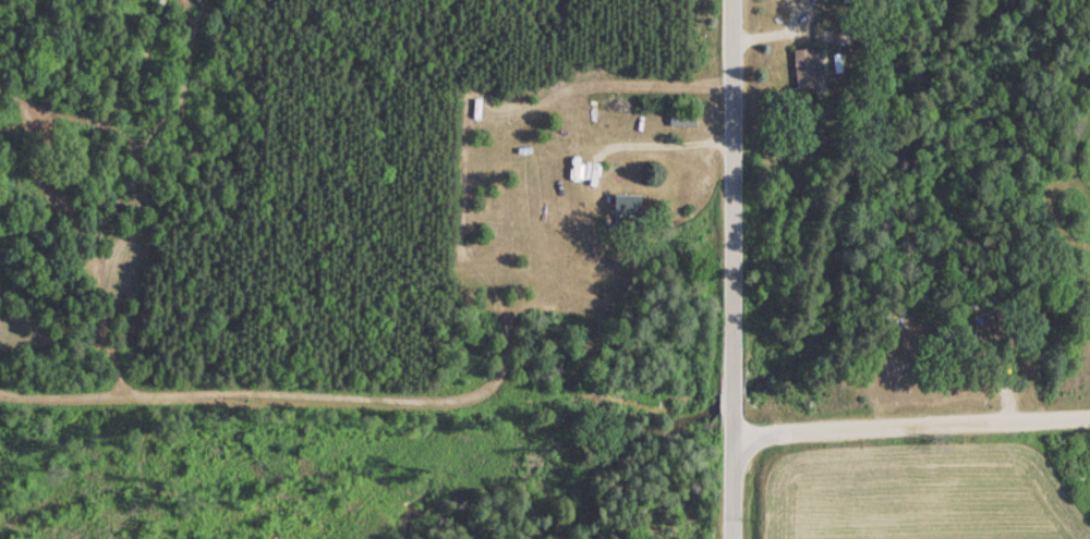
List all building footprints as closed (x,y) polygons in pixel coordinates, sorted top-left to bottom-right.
[(819,48),(791,49),(792,88),(812,87),(812,74),(820,73),(819,48)] [(637,215),(637,195),(611,195),(611,215),(637,215)]
